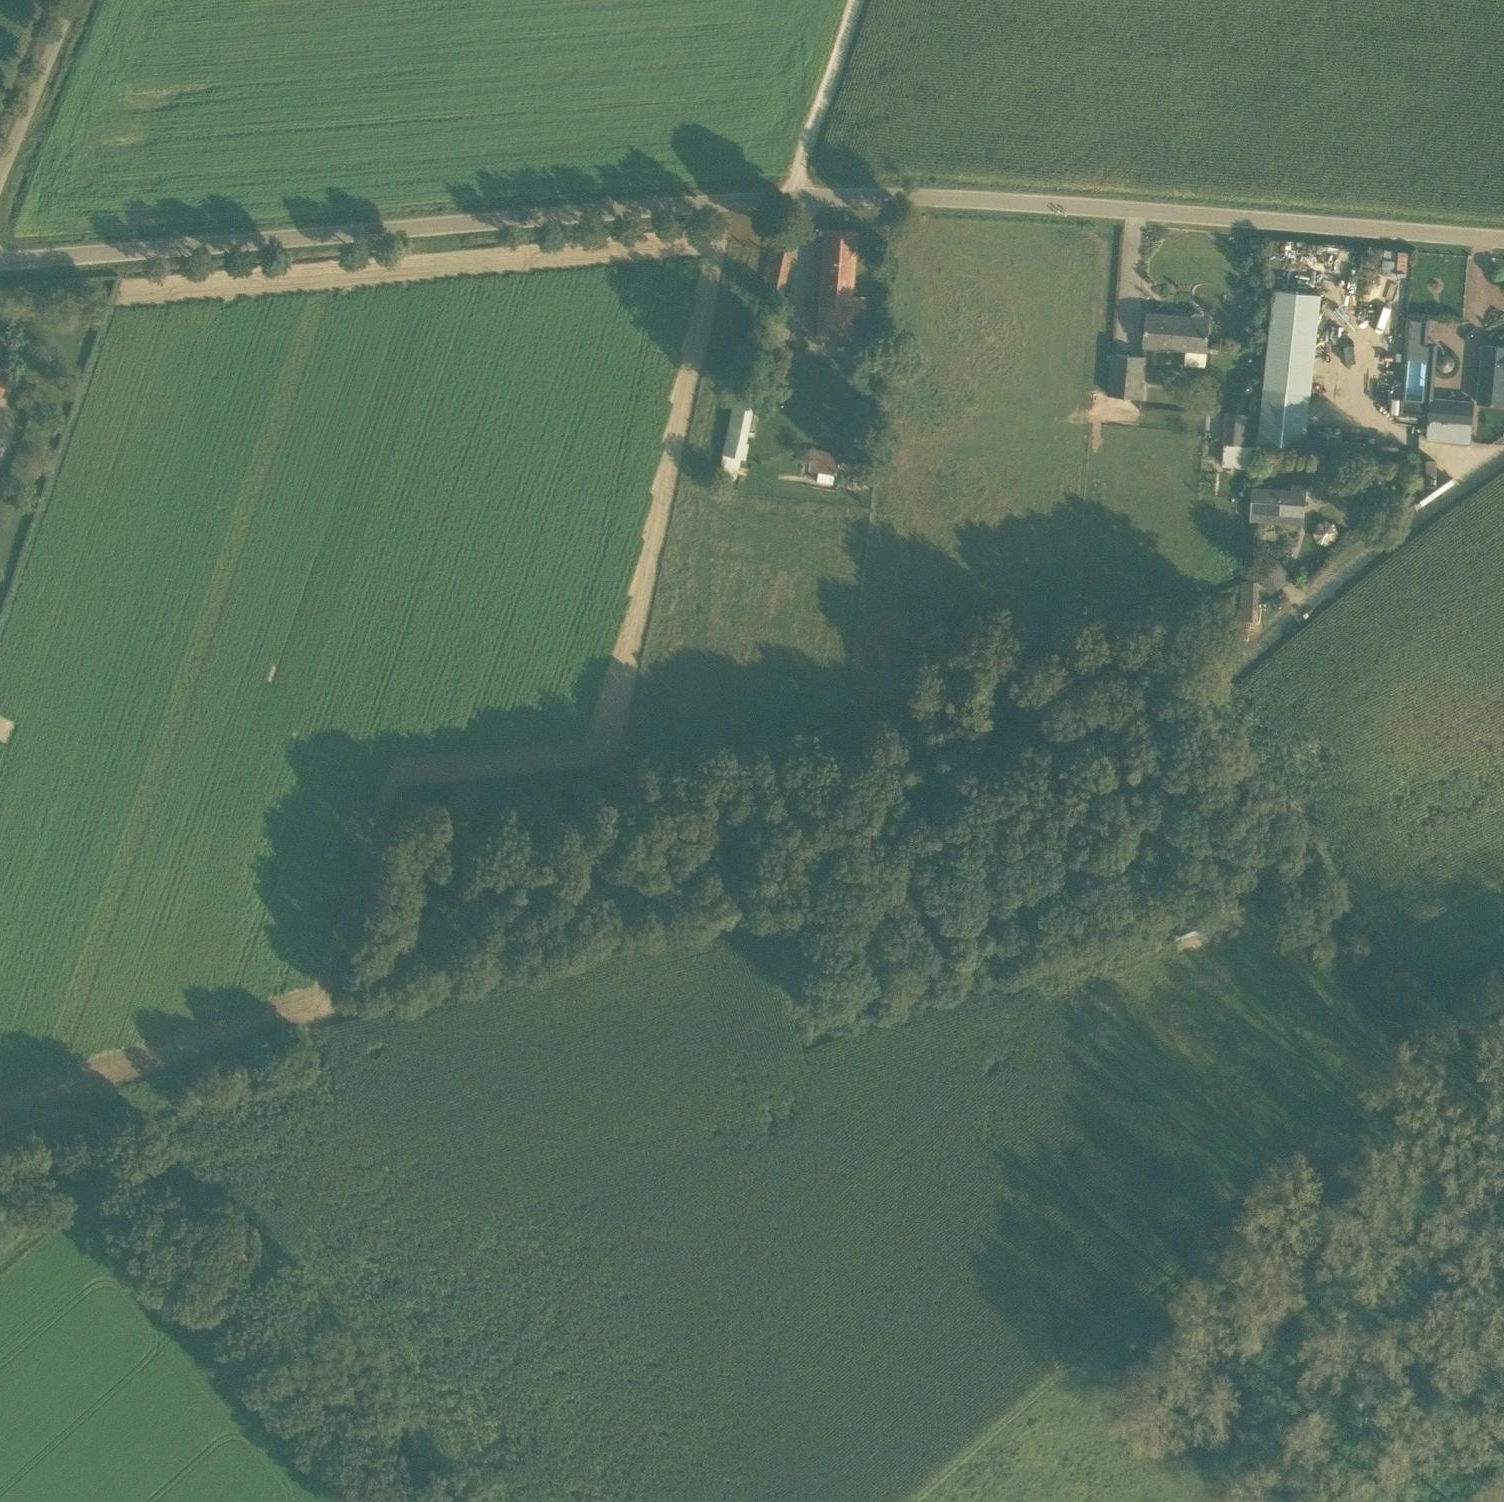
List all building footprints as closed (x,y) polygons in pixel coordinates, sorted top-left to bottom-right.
[(781,295),(791,246),(795,226),(776,222),(762,292),(781,295)] [(856,231),(825,229),(824,229),(817,335),(850,337),(851,315),(866,316),(867,296),(853,295),(857,232),(857,231),(856,231)] [(1265,387),(1288,389),(1311,391),(1321,293),(1275,288),(1265,387)] [(1206,366),(1207,350),(1209,319),(1147,313),(1145,345),(1186,348),(1185,364),(1206,366)] [(1484,344),(1478,402),(1503,404),(1503,346),(1484,344)] [(1143,397),(1147,357),(1112,353),(1108,394),(1143,397)] [(8,376),(0,373),(0,395),(1,396),(8,376)] [(722,452),(723,453),(739,457),(745,458),(749,444),(745,443),(755,397),(735,392),(722,452)] [(1471,442),(1474,401),(1431,397),(1427,438),(1471,442)] [(1223,443),(1225,443),(1250,446),(1253,413),(1226,411),(1223,443)] [(835,471),(837,455),(813,452),(811,468),(835,471)] [(1304,515),(1306,484),(1292,483),(1291,490),(1253,487),(1251,511),(1304,515)] [(1259,570),(1271,592),(1294,579),(1282,557),(1259,570)] [(1245,583),(1244,608),(1243,620),(1257,621),(1257,609),(1259,609),(1260,584),(1245,583)]
